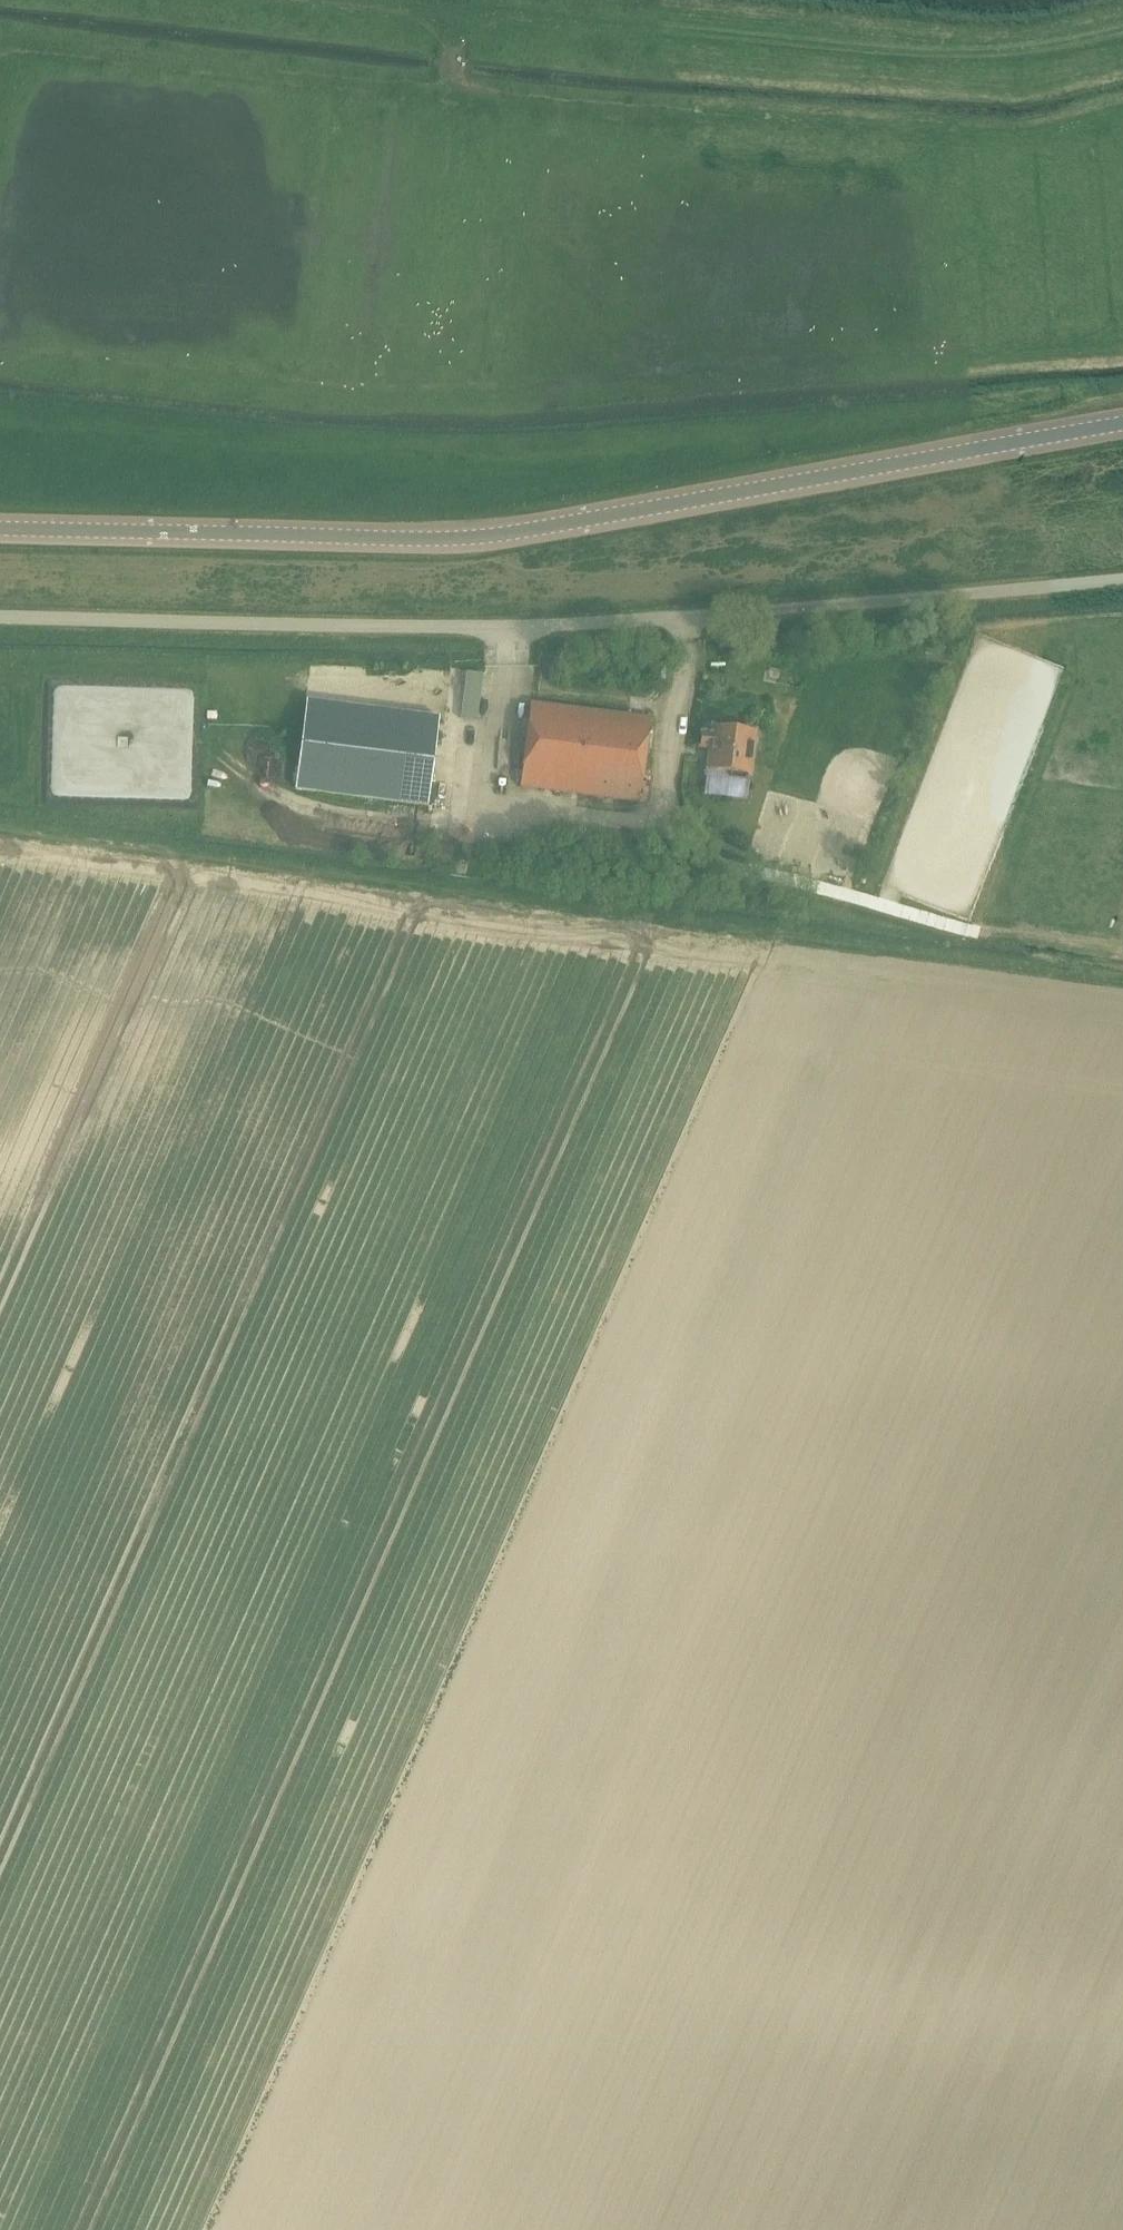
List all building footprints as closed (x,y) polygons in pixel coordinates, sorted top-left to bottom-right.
[(429,807),(440,718),(307,701),(296,791),(429,807)] [(638,804),(647,741),(649,719),(530,703),(519,789),(638,804)] [(749,776),(755,732),(713,727),(712,735),(701,733),(699,748),(710,749),(707,771),(749,776)]
